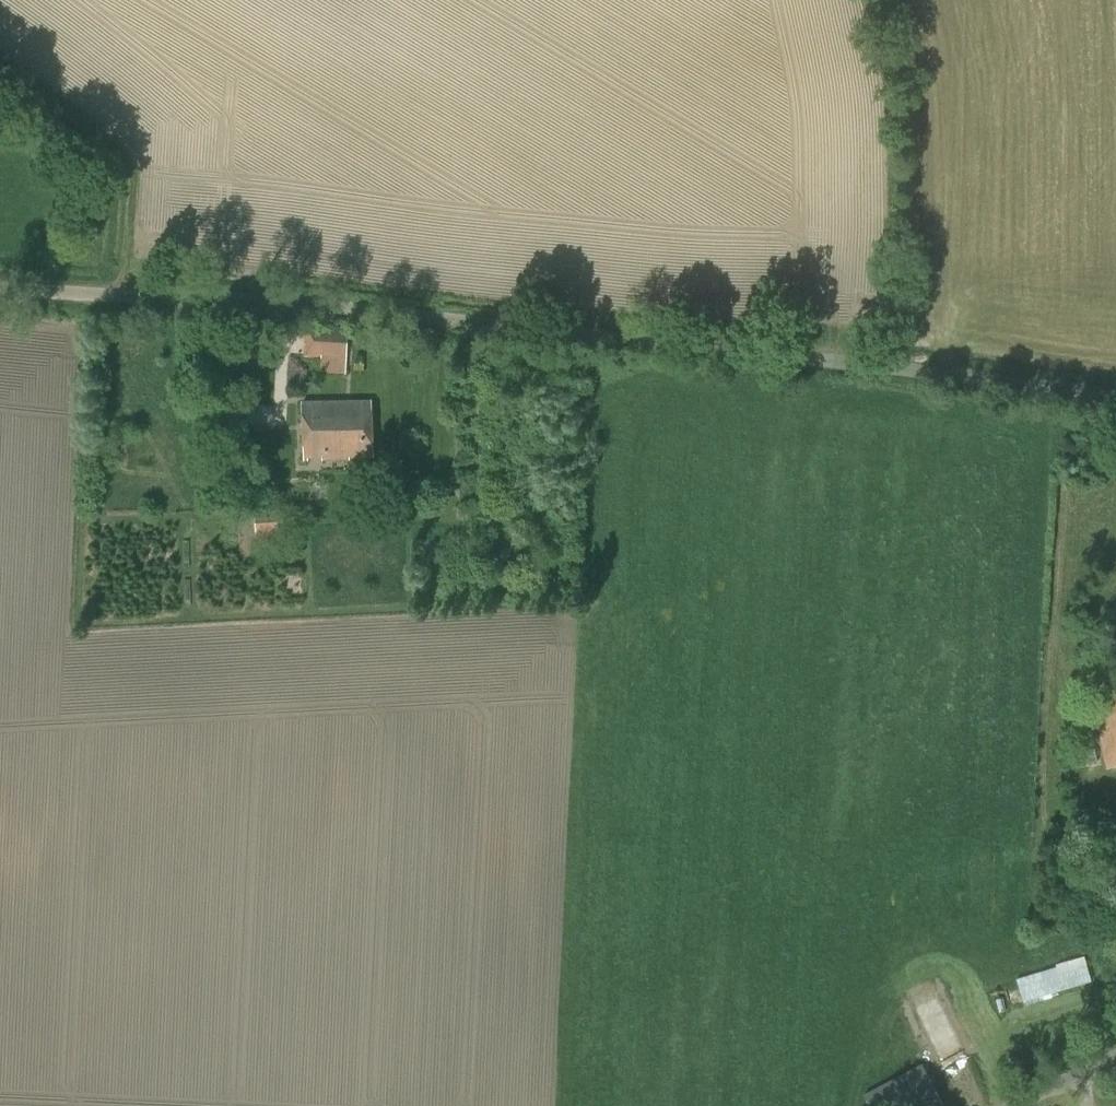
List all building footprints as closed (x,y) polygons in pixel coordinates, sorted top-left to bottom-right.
[(344,372),(346,327),(307,325),(305,355),(323,356),(322,371),(344,372)] [(303,458),(349,457),(349,456),(370,456),(369,400),(302,401),(303,458)] [(282,515),(255,517),(256,538),(284,536),(282,515)] [(1092,699),(1106,768),(1115,766),(1115,694),(1092,699)] [(1050,993),(1091,981),(1084,956),(1055,965),(1056,967),(1016,979),(1024,1006),(1051,998),(1050,993)] [(877,1105),(931,1105),(946,1097),(932,1074),(877,1105)]
